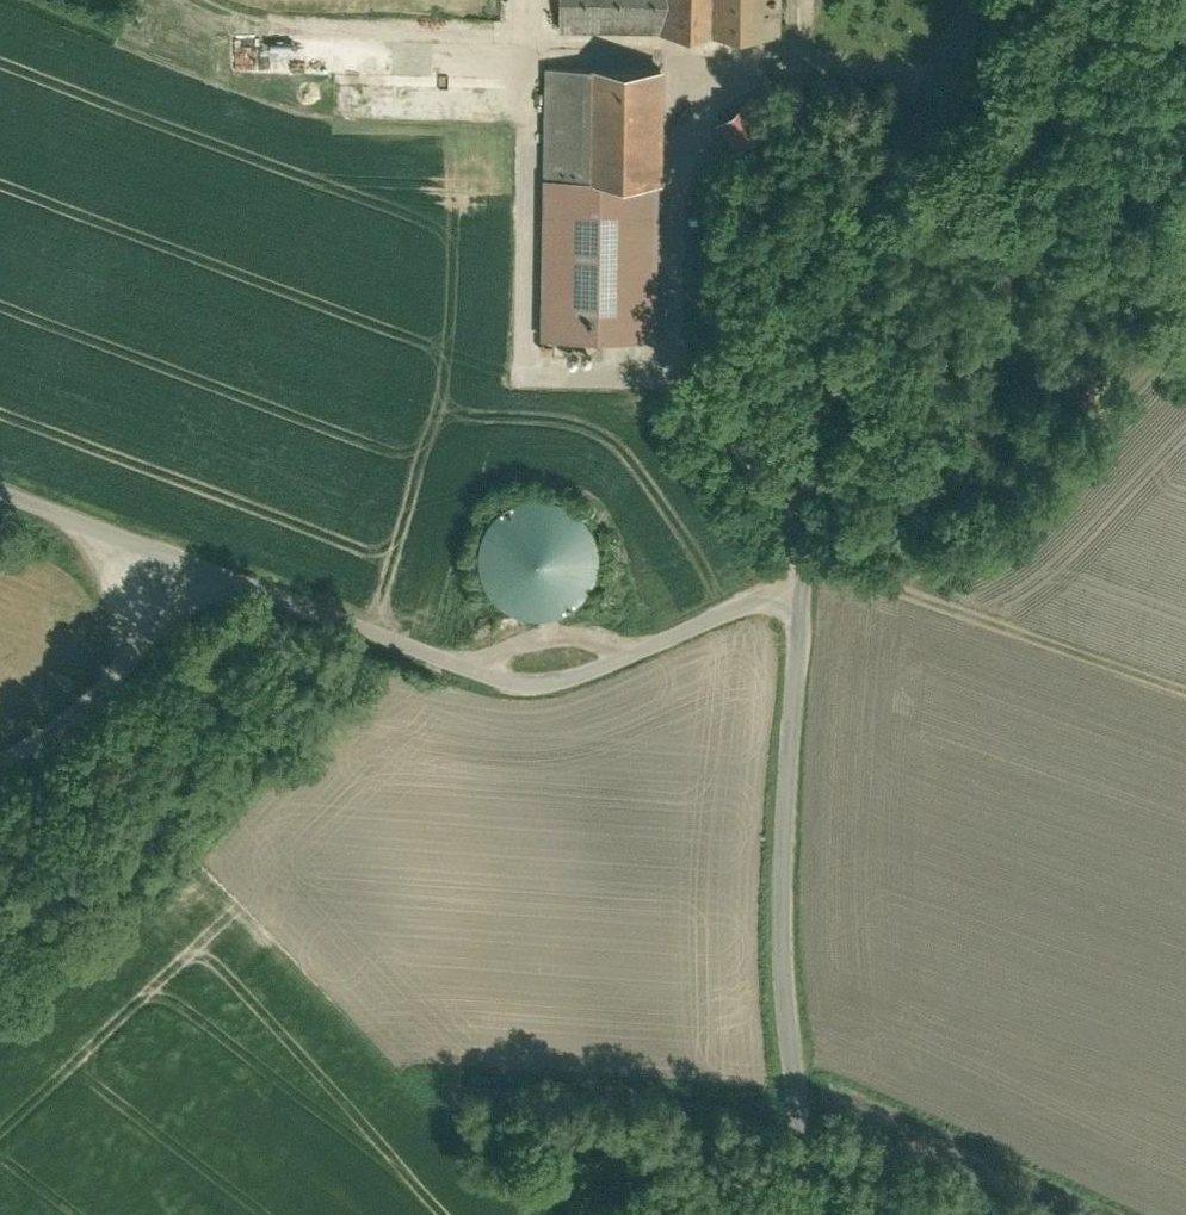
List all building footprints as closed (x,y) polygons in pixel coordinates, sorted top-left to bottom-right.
[(776,39),(777,0),(555,0),(554,32),(776,39)] [(660,68),(540,66),(535,343),(656,345),(660,68)] [(749,93),(711,123),(734,152),(772,122),(749,93)] [(524,622),(545,623),(565,617),(581,604),(592,588),(597,569),(596,550),(589,532),(576,517),(559,507),(540,502),(521,504),(503,512),(489,525),(479,543),(475,563),(479,584),(489,601),(505,615),(524,622)]
